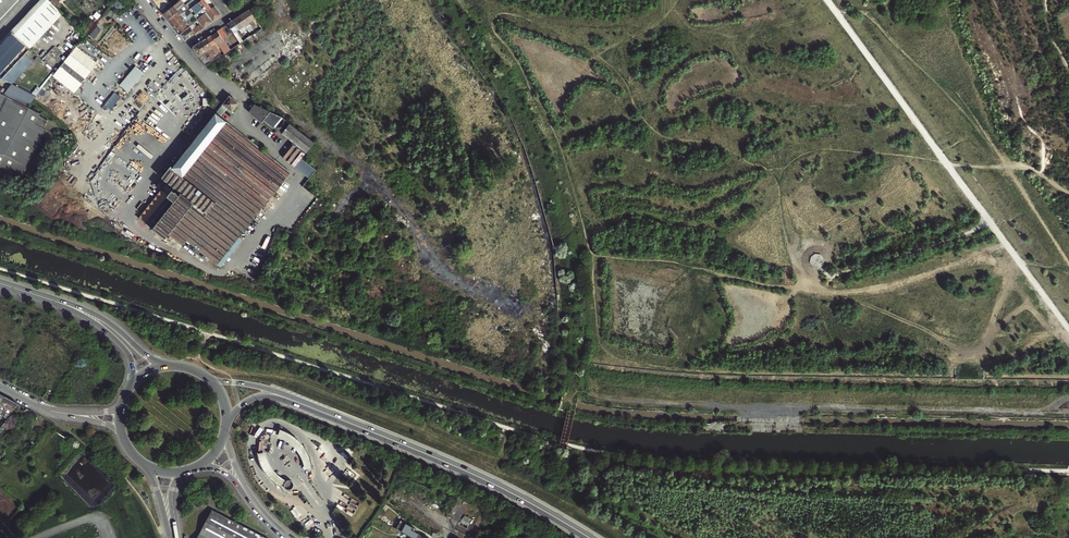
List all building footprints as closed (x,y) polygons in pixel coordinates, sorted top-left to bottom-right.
[(19,0),(0,0),(0,21),(19,0)] [(12,32),(31,49),(32,48),(37,53),(45,44),(44,43),(53,34),(55,36),(62,29),(59,27),(69,16),(55,6),(52,0),(42,0),(12,32)] [(184,14),(182,11),(180,9),(184,6),(186,8),(187,7),(186,5),(182,0),(180,0),(164,13),(172,24),(184,14)] [(187,7),(189,10),(190,10),(202,0),(195,0),(187,7)] [(206,0),(202,0),(190,10),(193,14),(194,15),(198,20),(212,8),(206,0)] [(901,0),(918,21),(924,17),(917,8),(918,7),(917,5),(916,6),(910,0),(901,0)] [(204,28),(221,17),(221,14),(215,6),(212,8),(198,20),(200,23),(204,28)] [(250,9),(244,13),(254,27),(254,28),(257,32),(262,28),(250,9)] [(254,27),(244,13),(239,17),(245,26),(251,36),(257,32),(254,28),(252,30),(251,29),(254,27)] [(186,16),(184,14),(172,24),(177,29),(189,19),(190,18),(194,15),(193,14),(185,20),(183,18),(186,16)] [(239,17),(233,20),(243,34),(245,32),(242,27),(245,26),(239,17)] [(191,21),(189,19),(177,29),(181,34),(190,26),(195,22),(193,20),(191,21)] [(243,34),(233,20),(228,24),(239,41),(240,43),(243,41),(240,36),(243,34)] [(187,39),(204,28),(200,23),(192,30),(190,26),(181,34),(185,39),(187,39)] [(226,35),(222,28),(218,31),(222,38),(226,35)] [(218,31),(212,34),(223,50),(228,47),(222,38),(218,31)] [(11,70),(19,62),(26,68),(33,61),(26,55),(31,49),(12,32),(0,45),(0,77),(3,80),(8,75),(15,80),(18,77),(11,70)] [(223,50),(212,34),(207,38),(217,53),(220,51),(223,50)] [(71,52),(79,39),(74,35),(65,48),(71,52)] [(217,53),(207,38),(202,41),(214,60),(216,58),(217,58),(215,55),(217,53)] [(214,60),(202,41),(194,46),(193,49),(199,56),(204,53),(207,58),(203,61),(207,65),(214,60)] [(230,49),(240,43),(239,41),(228,47),(230,49)] [(89,76),(101,61),(80,43),(72,52),(67,58),(89,76)] [(11,70),(18,77),(26,68),(19,62),(11,70)] [(137,65),(121,84),(130,92),(146,72),(137,65)] [(8,75),(3,80),(12,84),(15,80),(8,75)] [(37,96),(12,84),(7,91),(5,95),(28,107),(33,100),(37,96)] [(0,93),(0,163),(3,162),(24,173),(45,130),(43,128),(48,121),(40,115),(41,113),(28,107),(5,95),(1,93),(0,93)] [(239,104),(230,96),(216,114),(219,116),(220,115),(221,116),(225,112),(223,111),(227,107),(233,112),(239,104)] [(276,128),(295,142),(282,155),(283,161),(295,168),(302,159),(315,143),(283,117),(252,104),(250,107),(253,109),(251,111),(251,112),(252,113),(251,114),(262,123),(264,121),(273,129),(275,129),(276,128)] [(291,174),(219,116),(216,114),(173,168),(172,166),(163,178),(157,185),(162,189),(169,195),(146,224),(166,239),(170,235),(182,244),(186,240),(217,264),(251,223),(291,174)] [(302,159),(295,168),(309,179),(316,170),(302,159)] [(169,195),(162,189),(140,219),(146,224),(169,195)] [(11,400),(5,397),(1,405),(0,406),(0,414),(1,415),(6,409),(11,400)] [(17,403),(11,400),(6,409),(1,415),(3,416),(6,412),(9,414),(17,403)] [(13,413),(0,428),(0,434),(16,416),(13,413)] [(307,466),(307,469),(316,468),(315,464),(314,461),(311,454),(309,450),(307,447),(305,444),(301,440),(297,437),(293,435),(289,432),(286,431),(283,430),(280,429),(278,437),(281,438),(286,440),(289,442),(295,446),(298,449),(301,453),(303,455),(305,459),(306,461),(307,466)] [(275,484),(280,488),(285,481),(281,479),(278,476),(275,473),(274,471),(272,467),(270,464),(269,460),(267,452),(260,453),(260,458),(261,462),(263,466),(265,470),(266,473),(268,476),(273,481),(275,484)] [(288,490),(290,491),(292,491),(293,490),(294,488),(295,486),(294,485),(294,484),(292,483),(291,482),(289,482),(288,483),(287,484),(286,485),(286,486),(286,488),(288,490)] [(313,507),(318,504),(313,496),(308,498),(313,507)] [(212,510),(197,537),(265,537),(212,510)] [(402,532),(408,535),(413,537),(416,537),(417,537),(418,534),(419,533),(418,533),(419,531),(400,520),(395,528),(402,532)]
